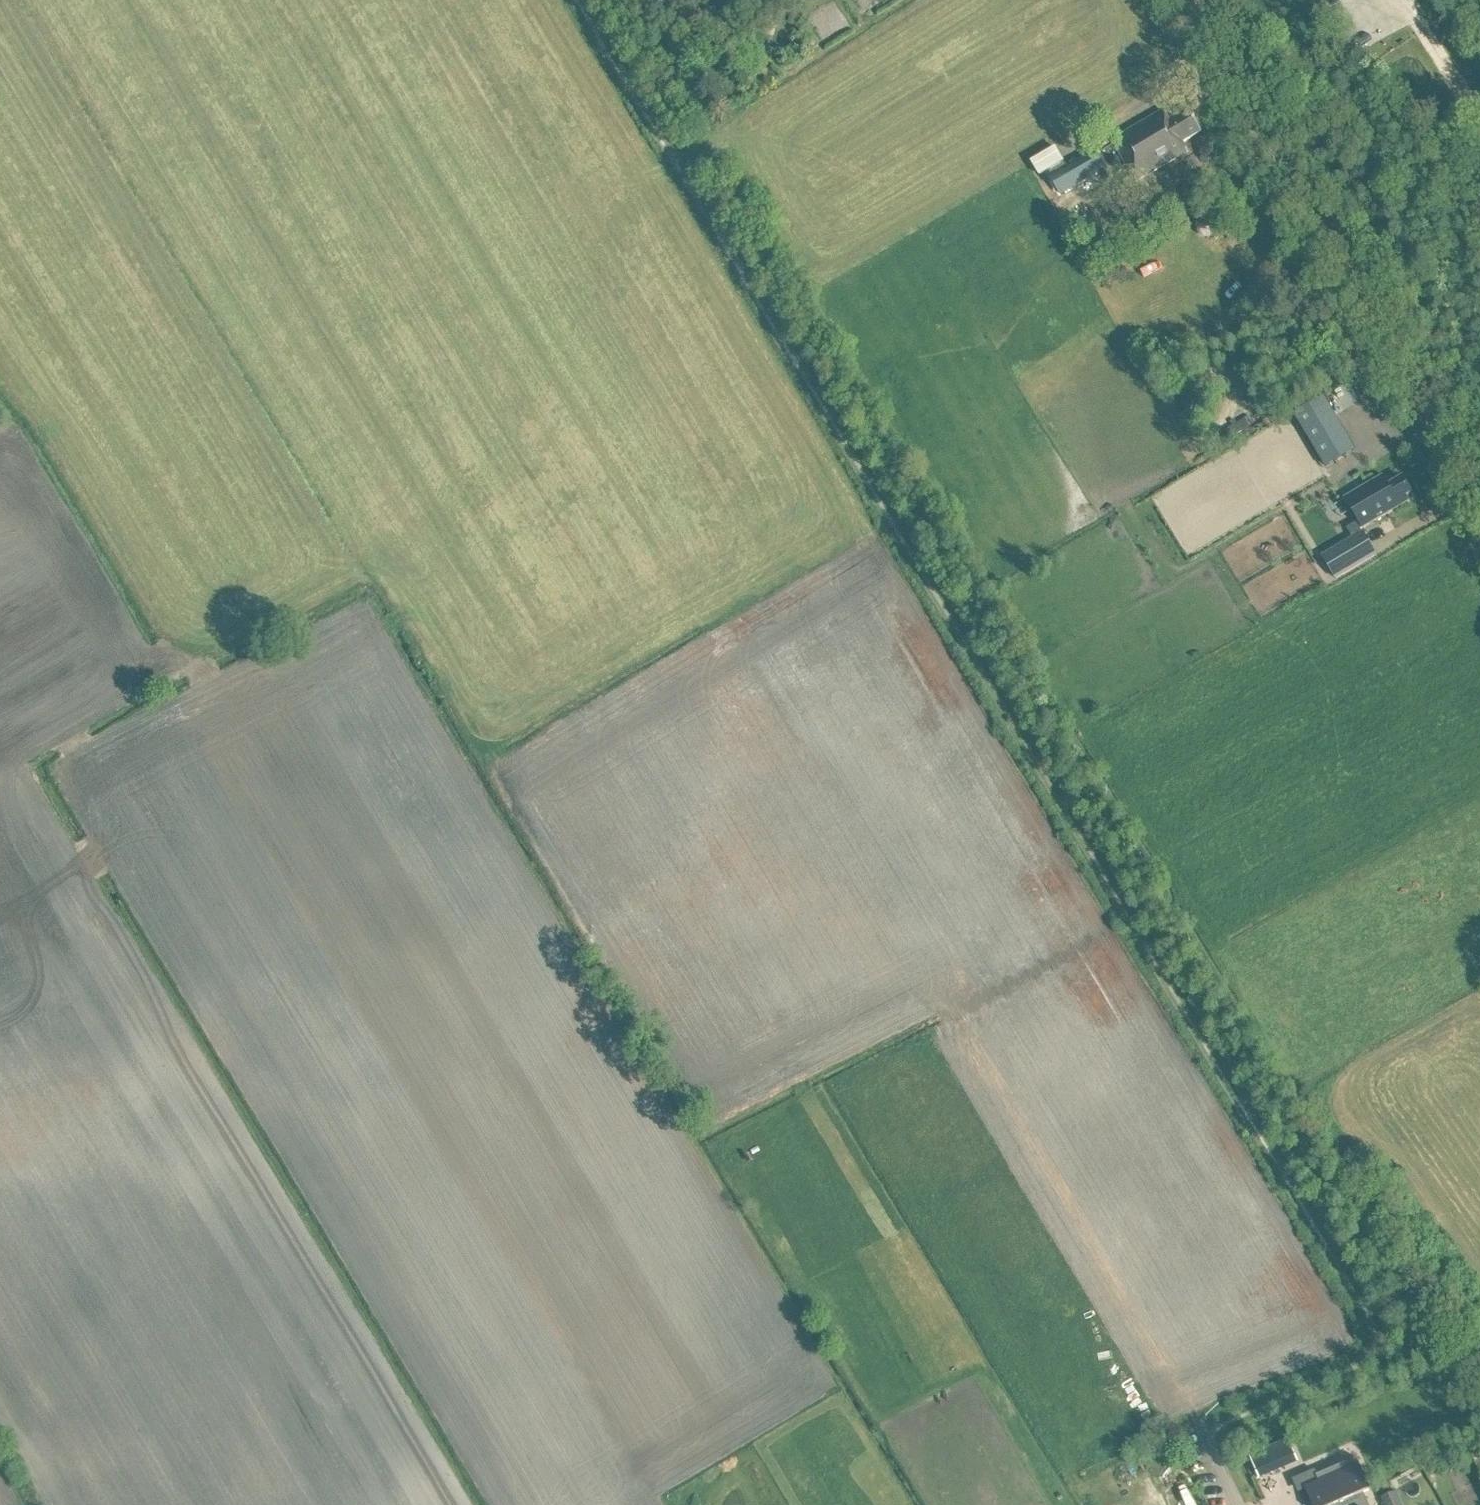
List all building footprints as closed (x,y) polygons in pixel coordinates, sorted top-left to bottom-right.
[(1112,142),(1136,183),(1189,152),(1184,143),(1202,133),(1189,111),(1170,122),(1164,111),(1112,142)] [(1060,145),(1034,159),(1043,175),(1069,161),(1060,145)] [(1095,150),(1049,177),(1061,197),(1107,170),(1095,150)] [(1323,398),(1296,415),(1327,468),(1355,451),(1323,398)] [(1389,486),(1386,481),(1382,475),(1346,496),(1360,522),(1364,529),(1409,502),(1406,497),(1412,494),(1403,478),(1389,486)] [(1361,531),(1364,529),(1360,522),(1347,529),(1352,538),(1322,556),(1336,579),(1378,554),(1364,531),(1362,533),(1361,531)] [(1262,1476),(1300,1460),(1291,1437),(1253,1453),(1262,1476)] [(1364,1493),(1371,1490),(1358,1459),(1317,1477),(1314,1470),(1293,1479),(1299,1493),(1306,1490),(1313,1504),(1369,1504),(1364,1493)] [(1393,1486),(1378,1493),(1383,1504),(1403,1504),(1397,1491),(1395,1491),(1393,1486)]
